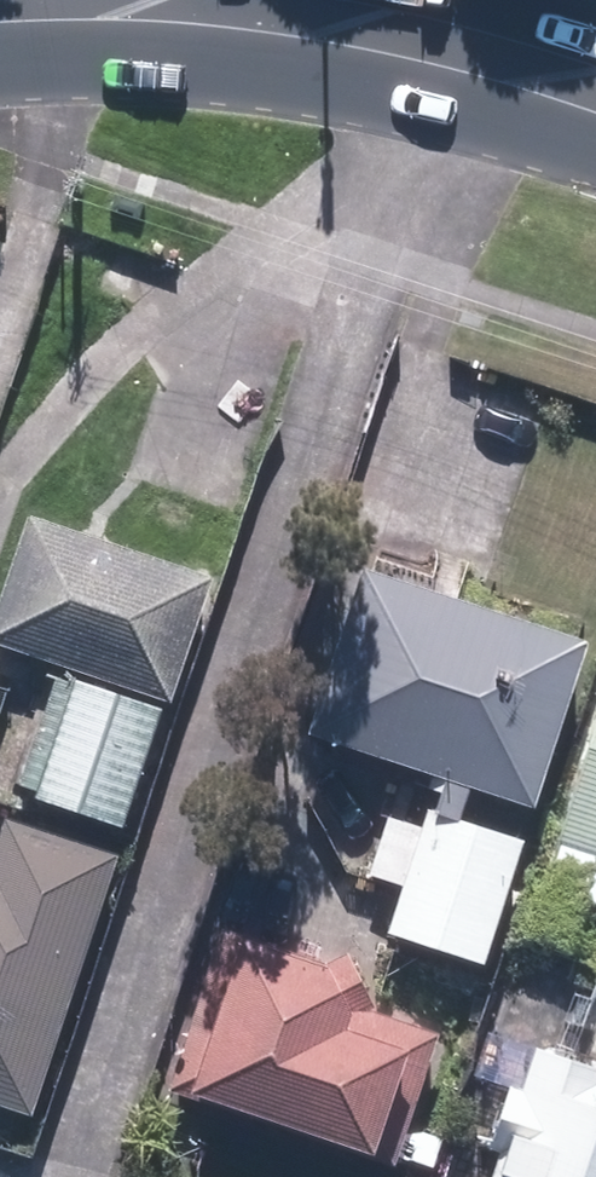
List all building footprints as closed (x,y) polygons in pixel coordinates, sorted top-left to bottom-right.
[(17,519),(0,570),(0,651),(159,703),(200,579),(17,519)] [(429,784),(418,818),(415,817),(374,938),(469,970),(510,847),(455,828),(465,797),(513,813),(570,646),(347,571),(291,738),(429,784)] [(110,830),(150,713),(46,679),(10,788),(24,793),(22,800),(110,830)] [(595,885),(595,689),(543,842),(548,844),(540,866),(595,885)] [(20,1118),(107,859),(0,824),(0,1112),(20,1118)] [(348,976),(213,929),(156,1093),(380,1171),(426,1038),(338,1007),(348,976)] [(486,1170),(484,1176),(595,1176),(595,1089),(591,1087),(595,1073),(595,1070),(482,1034),(468,1080),(501,1090),(477,1167),(486,1170)]
